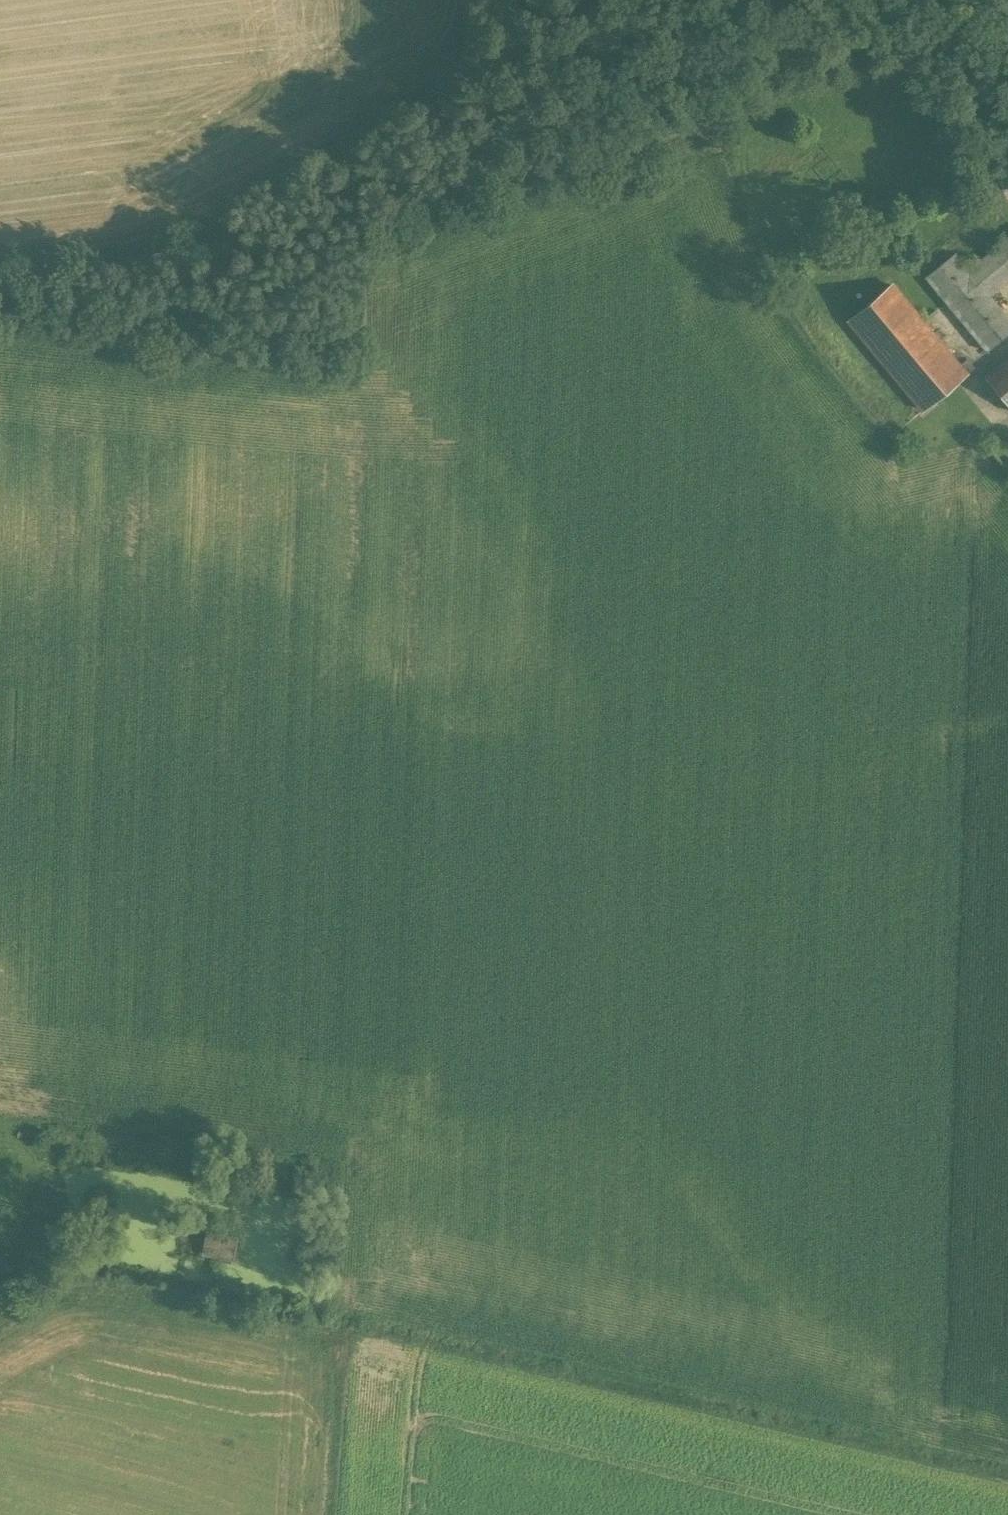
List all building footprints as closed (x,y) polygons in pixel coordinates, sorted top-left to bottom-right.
[(952,254),(924,278),(945,303),(986,352),(1007,333),(1007,321),(987,296),(1007,278),(1007,237),(967,272),(952,254)] [(923,322),(892,285),(849,321),(890,370),(934,334),(923,321),(923,322)] [(934,334),(890,370),(923,411),(967,374),(960,365),(934,334)] [(990,373),(1007,395),(1007,358),(990,373)] [(960,365),(967,374),(975,368),(967,359),(960,365)]
